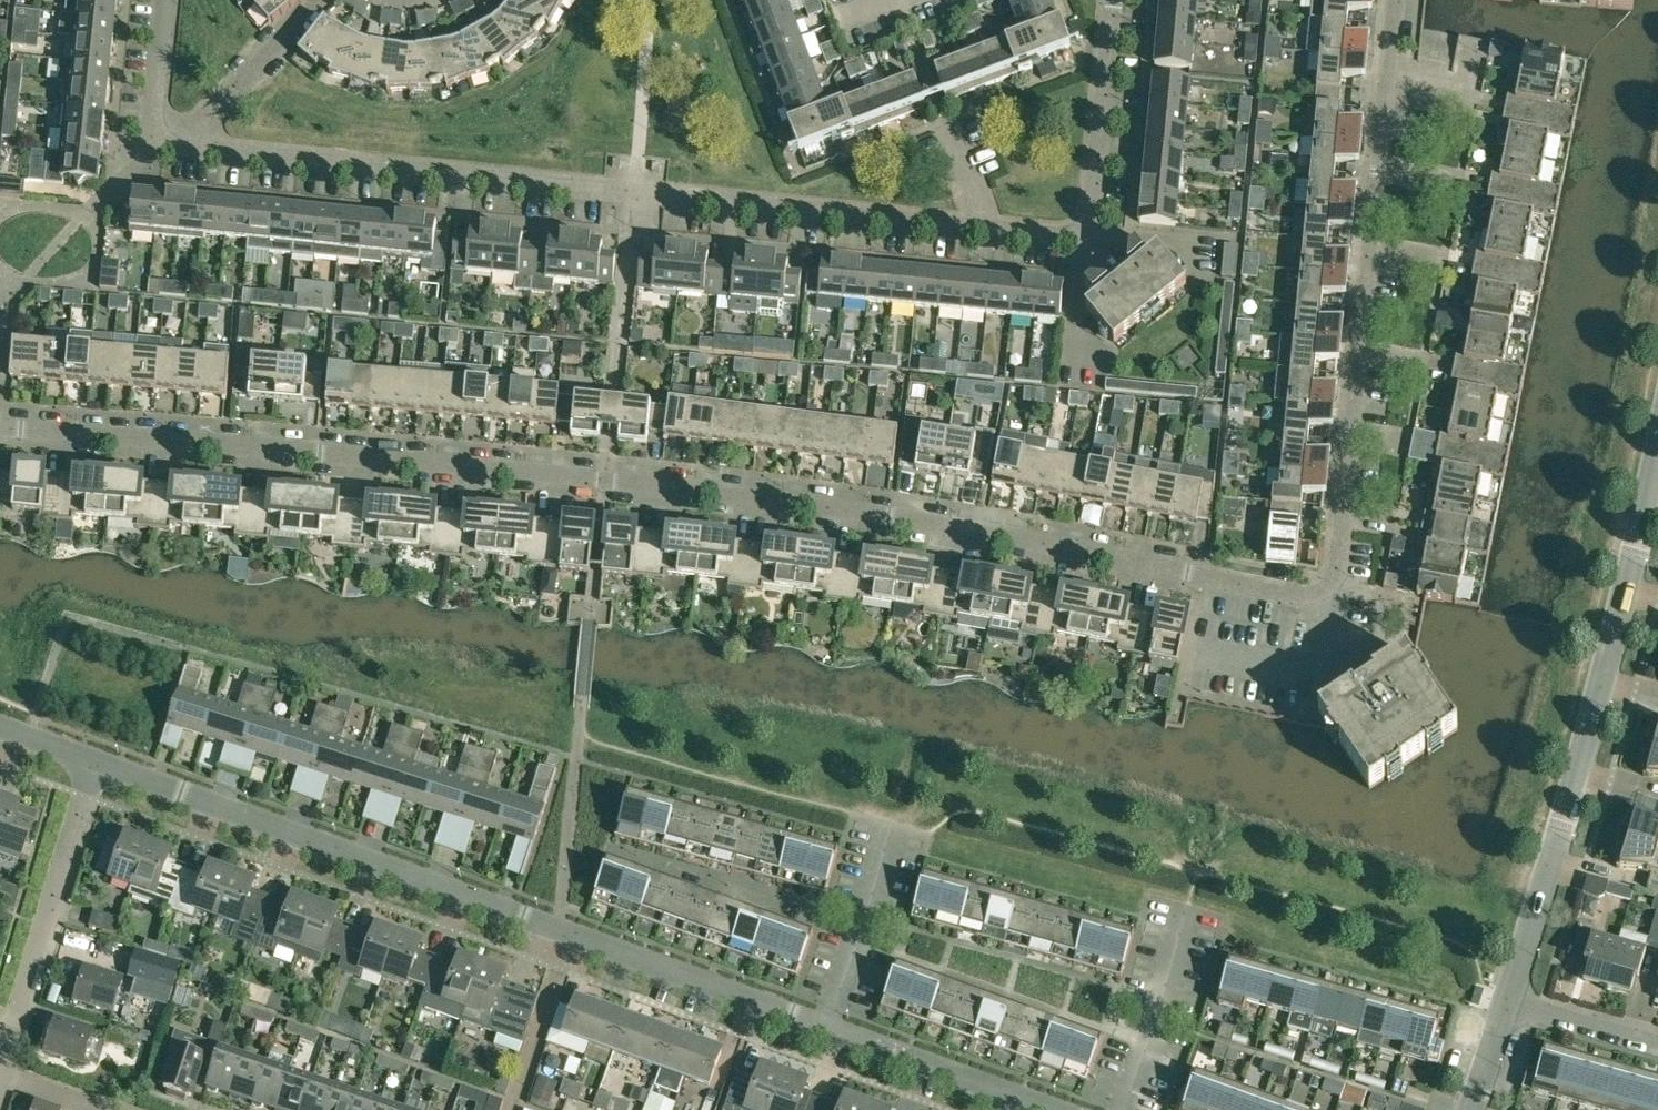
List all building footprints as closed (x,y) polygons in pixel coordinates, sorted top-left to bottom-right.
[(66,13),(69,13),(69,15),(79,16),(115,20),(117,0),(67,0),(66,13)] [(258,3),(254,6),(270,23),(272,21),(273,23),(275,22),(274,20),(281,14),(282,15),(283,14),(282,13),(290,7),(291,8),(292,6),(291,6),(298,0),(256,0),(258,3)] [(342,0),(341,1),(341,2),(350,7),(354,9),(359,0),(343,0),(342,0)] [(354,9),(352,12),(363,18),(370,6),(370,7),(371,5),(361,0),(359,0),(354,9)] [(466,13),(459,0),(449,5),(450,6),(456,18),(466,13)] [(466,13),(475,8),(471,0),(459,0),(466,13)] [(511,3),(541,30),(546,25),(549,28),(561,8),(549,0),(514,0),(511,3)] [(756,28),(790,15),(785,0),(757,0),(747,4),(756,28)] [(805,9),(820,3),(819,0),(802,0),(805,9)] [(1048,0),(1042,0),(1014,11),(1022,33),(1006,39),(1010,49),(1026,42),(1024,35),(1061,20),(1060,19),(1056,21),(1048,0)] [(1014,11),(1042,0),(1009,0),(1014,11)] [(1198,0),(1161,0),(1160,17),(1196,20),(1198,0)] [(1312,19),(1347,22),(1348,10),(1370,12),(1371,0),(1314,0),(1312,19)] [(1580,4),(1633,9),(1634,0),(1580,0),(1580,4)] [(1262,3),(1250,2),(1249,15),(1260,16),(1262,3)] [(511,3),(496,20),(521,52),(539,39),(536,36),(541,30),(511,3)] [(820,3),(805,9),(809,18),(823,12),(820,3)] [(390,26),(393,11),(382,9),(382,11),(380,24),(390,26)] [(438,10),(437,9),(426,11),(429,26),(439,24),(437,11),(438,10)] [(404,14),(404,13),(393,11),(390,26),(401,27),(403,14),(404,14)] [(429,26),(426,11),(416,13),(416,14),(418,27),(429,26)] [(971,17),(976,31),(985,28),(980,13),(971,17)] [(77,38),(113,42),(115,20),(79,16),(69,15),(67,37),(77,38)] [(790,15),(756,28),(765,51),(799,38),(790,15)] [(971,17),(962,20),(967,35),(976,31),(971,17)] [(1193,44),(1196,20),(1160,17),(1157,41),(1193,44)] [(13,32),(26,33),(28,20),(14,19),(13,32)] [(319,63),(325,67),(344,31),(323,19),(323,20),(322,20),(321,22),(322,22),(316,29),(315,29),(314,30),(315,31),(309,39),(308,38),(306,39),(308,40),(302,48),(300,47),(299,48),(300,49),(299,52),(317,67),(319,63)] [(1308,52),(1320,53),(1366,58),(1368,37),(1346,35),(1347,22),(1312,19),(1308,52)] [(496,20),(476,30),(495,66),(501,63),(504,67),(521,52),(496,20)] [(1071,47),(1061,20),(1024,35),(1026,42),(1010,49),(1019,74),(1032,69),(1032,67),(1031,68),(1029,63),(1071,47)] [(488,70),(495,66),(476,30),(455,42),(469,80),(490,74),(488,70)] [(351,80),(364,42),(344,31),(325,67),(332,70),(330,74),(351,80)] [(26,33),(13,32),(12,45),(25,47),(26,33)] [(929,32),(920,36),(926,50),(935,47),(929,32)] [(1245,49),(1257,50),(1258,37),(1247,36),(1245,49)] [(1265,36),(1264,48),(1280,49),(1281,38),(1265,36)] [(113,42),(77,38),(74,61),(110,65),(113,42)] [(774,75),(808,62),(799,38),(765,51),(774,75)] [(1006,39),(983,48),(996,83),(1019,74),(1010,49),(1006,39)] [(820,47),(823,56),(838,50),(834,41),(820,47)] [(1191,69),(1193,44),(1157,41),(1155,65),(1191,69)] [(1502,58),(1504,44),(1492,41),(1489,55),(1502,58)] [(387,45),(364,42),(351,80),(373,89),(373,84),(381,86),(387,45)] [(469,80),(455,42),(432,45),(440,85),(447,84),(447,88),(469,80)] [(903,42),(894,46),(900,60),(909,57),(903,42)] [(410,90),(410,49),(387,45),(381,86),(388,87),(387,91),(410,90)] [(432,45),(410,49),(410,90),(433,91),(432,87),(440,85),(432,45)] [(1526,47),(1525,48),(1520,74),(1560,81),(1565,55),(1564,55),(1563,56),(1552,54),(1553,52),(1535,49),(1535,50),(1527,49),(1527,48),(1526,47)] [(972,92),(996,83),(983,48),(959,57),(972,92)] [(1264,48),(1263,59),(1279,60),(1280,49),(1264,48)] [(1257,50),(1245,49),(1244,63),(1256,64),(1257,50)] [(838,50),(823,56),(827,65),(841,59),(838,50)] [(1320,53),(1315,105),(1339,107),(1342,76),(1364,79),(1366,58),(1320,53)] [(945,100),(946,102),(972,92),(959,57),(934,67),(947,100),(945,100)] [(853,61),(859,76),(868,72),(862,58),(853,61)] [(110,65),(74,61),(62,60),(60,82),(62,82),(72,83),(108,87),(110,65)] [(850,79),(859,76),(853,61),(844,65),(850,79)] [(774,75),(783,99),(817,86),(808,62),(774,75)] [(8,77),(22,78),(23,65),(10,64),(8,77)] [(1555,106),(1560,81),(1520,74),(1516,98),(1508,96),(1505,111),(1574,125),(1577,110),(1555,106)] [(914,75),(889,84),(902,118),(928,108),(928,107),(926,108),(914,75)] [(20,92),(22,78),(8,77),(6,99),(19,101),(20,92)] [(1154,77),(1151,102),(1187,106),(1190,81),(1154,77)] [(106,110),(108,87),(72,83),(62,82),(61,93),(65,97),(64,104),(64,105),(106,110)] [(878,127),(902,118),(889,84),(865,93),(878,127)] [(817,86),(783,99),(792,121),(788,123),(789,124),(825,110),(828,118),(845,111),(841,102),(826,108),(817,86)] [(841,102),(845,111),(855,136),(878,127),(865,93),(841,102)] [(1239,111),(1251,112),(1252,99),(1241,98),(1239,111)] [(5,110),(4,123),(17,125),(19,101),(6,99),(5,110)] [(1185,130),(1187,106),(1151,102),(1149,126),(1185,130)] [(62,129),(104,134),(105,118),(106,110),(64,105),(62,129)] [(1317,106),(1314,138),(1360,143),(1362,122),(1340,120),(1341,107),(1339,107),(1315,105),(1317,106)] [(799,151),(835,137),(840,135),(842,140),(841,140),(842,141),(855,136),(845,111),(828,118),(825,110),(789,124),(799,151)] [(1251,112),(1239,111),(1238,125),(1250,126),(1251,112)] [(1571,140),(1574,125),(1505,111),(1502,126),(1510,128),(1505,152),(1544,160),(1549,136),(1571,140)] [(1257,122),(1256,133),(1271,135),(1273,124),(1257,122)] [(17,125),(4,123),(2,137),(15,138),(17,125)] [(1146,150),(1183,154),(1185,130),(1149,126),(1146,150)] [(59,153),(101,158),(102,149),(104,134),(62,129),(59,153)] [(1271,135),(1256,133),(1255,144),(1270,146),(1271,135)] [(1358,164),(1360,143),(1314,138),(1310,172),(1334,174),(1336,162),(1358,164)] [(1235,159),(1246,160),(1248,147),(1236,146),(1235,159)] [(1180,178),(1183,154),(1146,150),(1144,174),(1180,178)] [(66,179),(75,180),(79,187),(85,181),(98,183),(101,158),(59,153),(48,152),(45,182),(65,184),(66,179)] [(1492,175),(1489,190),(1558,203),(1561,188),(1539,184),(1544,160),(1505,152),(1500,176),(1492,175)] [(1246,160),(1235,159),(1233,172),(1245,173),(1246,160)] [(1334,174),(1310,172),(1307,205),(1353,209),(1355,189),(1333,186),(1334,174)] [(1178,201),(1180,178),(1144,174),(1143,183),(1143,185),(1142,184),(1141,198),(1178,201)] [(24,199),(25,182),(0,179),(0,196),(24,199)] [(1250,188),(1249,200),(1265,201),(1266,190),(1250,188)] [(1555,218),(1558,203),(1489,190),(1486,205),(1494,206),(1489,231),(1529,238),(1533,214),(1555,218)] [(130,233),(155,235),(159,194),(134,191),(130,233)] [(1230,207),(1241,208),(1243,195),(1231,193),(1230,207)] [(168,194),(159,194),(155,235),(179,237),(183,195),(168,194)] [(198,197),(183,195),(179,237),(203,240),(207,198),(198,197)] [(225,237),(229,201),(207,198),(203,240),(204,240),(204,235),(225,237)] [(1175,226),(1178,201),(1141,198),(1139,211),(1140,211),(1140,213),(1139,223),(1175,226)] [(1249,200),(1248,211),(1264,212),(1265,201),(1249,200)] [(252,203),(229,201),(225,237),(248,239),(252,203)] [(247,250),(269,252),(274,205),(252,203),(248,239),(247,250)] [(292,255),(297,207),(274,205),(269,252),(292,255)] [(1353,209),(1307,205),(1304,238),(1328,240),(1329,228),(1351,230),(1353,209)] [(320,210),(297,207),(292,255),(315,257),(320,210)] [(1241,208),(1230,207),(1229,220),(1240,221),(1241,208)] [(338,259),(343,212),(320,210),(315,257),(338,259)] [(365,214),(343,212),(338,259),(360,262),(361,258),(365,214)] [(382,258),(383,258),(388,217),(365,214),(361,258),(375,260),(375,262),(381,263),(382,258)] [(383,258),(407,261),(412,219),(396,217),(388,217),(383,258)] [(427,220),(412,219),(407,261),(422,262),(421,271),(445,273),(448,245),(434,244),(437,222),(427,221),(427,220)] [(492,274),(497,229),(482,228),(482,231),(471,230),(469,242),(455,241),(452,270),(492,274)] [(512,231),(497,229),(492,274),(518,277),(516,290),(531,291),(535,249),(522,247),(523,235),(512,234),(512,231)] [(1524,262),(1529,238),(1489,231),(1485,255),(1477,253),(1474,268),(1543,282),(1546,267),(1524,262)] [(535,249),(531,291),(551,293),(553,280),(572,282),(577,237),(561,236),(561,239),(550,237),(549,250),(535,249)] [(577,237),(572,282),(613,286),(616,257),(601,255),(602,243),(591,242),(592,239),(577,237)] [(1328,240),(1304,238),(1300,271),(1346,275),(1348,255),(1327,252),(1328,240)] [(1135,244),(1131,248),(1129,249),(1128,266),(1108,282),(1091,281),(1085,286),(1096,300),(1086,308),(1114,343),(1186,284),(1157,249),(1147,258),(1135,244)] [(1225,245),(1222,277),(1235,278),(1238,246),(1225,245)] [(678,293),(683,248),(667,246),(667,249),(656,248),(655,261),(641,259),(638,289),(678,293)] [(698,249),(683,248),(678,293),(718,297),(721,267),(707,266),(708,253),(698,252),(698,249)] [(721,267),(718,297),(724,297),(724,298),(731,299),(730,311),(756,313),(762,256),(747,254),(747,257),(736,256),(735,269),(721,267)] [(1244,254),(1243,266),(1258,267),(1260,256),(1244,254)] [(782,313),(783,303),(798,305),(801,275),(787,274),(788,261),(777,260),(777,257),(762,256),(756,313),(778,316),(782,313)] [(120,262),(103,260),(100,288),(117,290),(120,262)] [(844,299),(847,263),(832,261),(822,261),(821,273),(808,272),(806,295),(819,296),(819,297),(844,299)] [(863,264),(847,263),(844,299),(868,302),(871,265),(863,265),(863,264)] [(868,302),(891,304),(895,268),(871,265),(868,302)] [(1243,266),(1242,277),(1257,278),(1258,267),(1243,266)] [(919,270),(895,268),(891,304),(915,307),(919,270)] [(1540,297),(1543,282),(1474,268),(1471,283),(1479,285),(1474,309),(1513,317),(1518,293),(1540,297)] [(915,307),(939,309),(943,273),(919,270),(915,307)] [(1300,271),(1297,304),(1321,306),(1322,294),(1344,296),(1346,275),(1300,271)] [(967,275),(943,273),(939,309),(963,311),(967,275)] [(963,311),(987,314),(991,278),(967,275),(963,311)] [(1014,280),(991,278),(987,314),(1011,316),(1014,280)] [(1011,316),(1035,319),(1038,282),(1023,280),(1023,281),(1014,280),(1011,316)] [(160,294),(173,296),(175,282),(161,281),(160,294)] [(187,283),(175,282),(173,296),(186,297),(187,283)] [(1054,283),(1038,282),(1035,319),(1060,321),(1063,285),(1054,284),(1054,283)] [(1225,283),(1216,374),(1226,375),(1234,284),(1225,283)] [(219,300),(220,287),(207,285),(206,299),(219,300)] [(220,287),(219,300),(232,301),(234,288),(220,287)] [(51,290),(41,289),(40,302),(50,304),(51,290)] [(264,305),(265,291),(252,290),(251,304),(264,305)] [(84,293),(65,291),(63,305),(82,307),(84,293)] [(279,293),(265,291),(264,305),(277,306),(279,293)] [(310,309),(311,296),(298,295),(297,308),(310,309)] [(118,310),(119,297),(110,296),(108,309),(118,310)] [(311,296),(310,309),(323,311),(324,297),(311,296)] [(129,298),(119,297),(118,310),(127,311),(129,298)] [(355,314),(356,301),(343,299),(342,313),(355,314)] [(163,315),(164,301),(155,300),(153,314),(163,315)] [(174,302),(164,301),(163,315),(172,316),(174,302)] [(356,301),(355,314),(368,315),(370,302),(356,301)] [(388,317),(402,319),(403,305),(389,304),(388,317)] [(440,306),(426,304),(424,317),(438,319),(440,306)] [(1297,304),(1293,337),(1340,342),(1342,321),(1320,319),(1321,306),(1297,304)] [(198,318),(208,319),(209,306),(200,305),(198,318)] [(209,306),(208,319),(217,320),(219,307),(209,306)] [(1474,309),(1469,334),(1508,342),(1513,317),(1474,309)] [(301,314),(285,312),(284,323),(300,325),(301,314)] [(446,323),(460,325),(461,315),(447,313),(446,323)] [(1455,317),(1438,313),(1435,327),(1448,330),(1453,331),(1455,317)] [(348,333),(357,334),(359,321),(350,320),(350,319),(334,317),(333,331),(349,332),(348,333)] [(513,330),(527,332),(528,321),(515,320),(513,330)] [(359,321),(357,334),(367,335),(369,322),(359,321)] [(1237,321),(1236,332),(1252,333),(1253,322),(1237,321)] [(403,339),(404,325),(395,325),(394,338),(403,339)] [(414,327),(404,325),(403,339),(413,340),(414,327)] [(643,329),(631,328),(630,338),(630,341),(643,342),(643,329)] [(448,344),(449,330),(440,329),(439,343),(448,344)] [(459,331),(449,330),(448,344),(458,345),(459,331)] [(66,386),(88,388),(93,334),(71,332),(69,345),(66,386)] [(1236,332),(1235,343),(1251,345),(1252,333),(1236,332)] [(111,390),(115,349),(116,336),(93,334),(88,388),(111,390)] [(493,348),(494,335),(485,334),(484,347),(493,348)] [(1503,366),(1508,342),(1469,334),(1464,358),(1456,356),(1453,371),(1522,385),(1525,370),(1503,366)] [(504,336),(494,335),(493,348),(503,349),(504,336)] [(1278,369),(1315,373),(1316,360),(1338,362),(1340,342),(1293,337),(1281,336),(1278,369)] [(138,338),(137,351),(134,392),(156,394),(160,353),(161,340),(138,338)] [(529,352),(538,353),(539,339),(530,338),(529,352)] [(539,339),(538,353),(548,354),(549,340),(539,339)] [(699,349),(713,350),(714,340),(700,339),(699,349)] [(19,382),(43,384),(47,343),(14,340),(10,378),(19,379),(19,382)] [(179,396),(182,355),(183,342),(161,340),(160,353),(156,394),(179,396)] [(43,384),(66,386),(69,345),(47,343),(43,384)] [(776,357),(793,358),(795,345),(778,343),(776,357)] [(206,345),(205,357),(201,397),(226,400),(229,359),(230,347),(206,345)] [(249,399),(276,401),(280,361),(281,352),(253,350),(252,370),(247,370),(249,348),(237,347),(233,395),(249,396),(249,399)] [(111,390),(134,392),(137,351),(115,349),(111,390)] [(837,363),(838,353),(825,351),(824,361),(837,363)] [(838,353),(837,363),(850,364),(851,354),(838,353)] [(179,396),(201,397),(205,357),(182,355),(179,396)] [(689,368),(698,369),(700,356),(690,355),(689,368)] [(709,356),(700,356),(698,369),(708,370),(709,356)] [(885,368),(886,357),(872,356),(871,366),(885,368)] [(886,357),(885,368),(898,369),(899,359),(886,357)] [(734,372),(743,373),(745,360),(735,359),(734,372)] [(933,372),(934,361),(920,359),(919,371),(933,372)] [(745,360),(743,373),(753,374),(754,361),(745,360)] [(307,363),(280,361),(276,401),(303,404),(304,401),(320,402),(322,376),(306,375),(307,363)] [(934,361),(933,372),(946,374),(947,362),(934,361)] [(788,378),(790,365),(780,364),(779,377),(788,378)] [(980,377),(982,366),(968,364),(967,376),(980,377)] [(799,365),(790,365),(788,378),(798,379),(799,365)] [(982,366),(980,377),(994,379),(995,367),(982,366)] [(326,408),(351,410),(354,370),(330,368),(326,408)] [(833,382),(835,369),(825,368),(824,382),(833,382)] [(844,370),(835,369),(833,382),(843,383),(844,370)] [(1028,382),(1029,370),(1016,369),(1015,381),(1028,382)] [(1287,402),(1287,403),(1333,408),(1335,387),(1313,385),(1315,373),(1278,369),(1274,401),(1287,402)] [(351,410),(373,412),(377,372),(354,370),(351,410)] [(1029,370),(1028,382),(1041,383),(1042,372),(1029,370)] [(1519,400),(1522,385),(1453,371),(1450,386),(1458,388),(1453,412),(1493,420),(1498,396),(1519,400)] [(373,412),(396,414),(399,374),(377,372),(373,412)] [(878,387),(880,374),(870,373),(869,386),(878,387)] [(396,414),(418,416),(422,376),(399,374),(396,414)] [(889,375),(880,374),(878,387),(888,388),(889,375)] [(418,416),(441,418),(445,378),(422,376),(418,416)] [(467,380),(445,378),(441,418),(464,420),(467,380)] [(490,382),(467,380),(464,420),(486,422),(490,382)] [(1105,390),(1196,399),(1197,389),(1106,380),(1105,390)] [(509,424),(512,384),(490,382),(486,422),(509,424)] [(535,386),(512,384),(509,424),(531,426),(535,386)] [(556,429),(556,423),(558,396),(559,397),(559,388),(535,386),(531,426),(556,429)] [(1023,402),(1033,402),(1034,389),(1010,387),(1008,399),(1023,401),(1023,402)] [(1231,387),(1230,398),(1245,400),(1246,388),(1231,387)] [(711,443),(716,405),(718,392),(695,389),(694,402),(689,440),(711,443)] [(1043,390),(1034,389),(1033,402),(1042,403),(1054,404),(1056,391),(1043,390)] [(1078,407),(1079,394),(1070,393),(1069,406),(1078,407)] [(1089,395),(1079,394),(1078,407),(1088,408),(1089,395)] [(571,437),(599,440),(603,399),(576,397),(575,398),(559,397),(558,396),(556,423),(573,425),(571,437)] [(1114,411),(1123,412),(1125,398),(1115,397),(1114,411)] [(1125,398),(1123,412),(1133,413),(1134,399),(1125,398)] [(1230,398),(1229,409),(1244,411),(1245,400),(1230,398)] [(669,399),(668,407),(669,407),(665,434),(664,437),(689,440),(694,402),(669,399)] [(648,432),(665,434),(669,407),(668,407),(651,406),(651,404),(623,401),(619,442),(647,445),(648,432)] [(1169,416),(1170,403),(1161,402),(1159,415),(1169,416)] [(1170,403),(1169,416),(1178,417),(1180,404),(1170,403)] [(1283,436),(1308,439),(1309,426),(1331,429),(1333,408),(1287,403),(1283,436)] [(739,408),(716,405),(711,443),(734,446),(739,408)] [(801,455),(823,458),(828,420),(817,418),(818,407),(807,405),(806,417),(801,455)] [(734,446),(756,449),(761,411),(739,408),(734,446)] [(783,414),(761,411),(756,449),(778,452),(783,414)] [(1441,435),(1438,450),(1507,464),(1510,448),(1488,444),(1493,420),(1453,412),(1449,436),(1441,435)] [(778,452),(801,455),(806,417),(783,414),(778,452)] [(915,470),(942,475),(949,434),(923,430),(925,421),(906,418),(900,465),(916,468),(915,470)] [(851,423),(828,420),(823,458),(846,461),(851,423)] [(873,426),(851,423),(846,461),(868,463),(873,426)] [(898,429),(873,426),(868,463),(893,467),(898,429)] [(975,438),(949,434),(942,475),(969,479),(970,476),(986,479),(995,433),(977,429),(975,438)] [(1002,430),(992,483),(1016,488),(1027,435),(1002,430)] [(1016,488),(1038,492),(1046,455),(1049,439),(1027,435),(1016,488)] [(1308,439),(1283,436),(1280,469),(1327,474),(1329,453),(1307,451),(1308,439)] [(1046,455),(1038,492),(1061,496),(1068,459),(1071,445),(1059,443),(1056,457),(1046,455)] [(1093,450),(1090,463),(1083,501),(1105,505),(1115,455),(1093,450)] [(1504,479),(1507,464),(1438,450),(1435,465),(1443,466),(1438,491),(1477,498),(1482,474),(1504,479)] [(1224,453),(1223,464),(1239,466),(1240,454),(1224,453)] [(1115,455),(1105,505),(1128,509),(1137,459),(1115,455)] [(1068,459),(1061,496),(1083,501),(1090,463),(1068,459)] [(1137,459),(1128,509),(1150,514),(1159,463),(1137,459)] [(1159,463),(1150,514),(1172,518),(1182,467),(1159,463)] [(1223,464),(1222,475),(1238,477),(1239,466),(1223,464)] [(2,473),(1,472),(0,479),(0,501),(14,502),(13,510),(41,513),(40,519),(57,521),(61,475),(46,474),(46,469),(17,466),(16,474),(2,473)] [(1211,523),(1214,489),(1217,474),(1182,467),(1172,518),(1196,523),(1197,520),(1211,523)] [(1325,495),(1327,474),(1280,469),(1278,489),(1273,488),(1272,502),(1301,505),(1303,493),(1325,495)] [(76,476),(61,475),(57,521),(74,522),(74,516),(106,518),(110,475),(90,473),(90,474),(77,473),(76,476)] [(110,475),(106,518),(138,521),(138,528),(154,529),(158,484),(143,482),(143,479),(130,478),(130,476),(110,475)] [(174,485),(158,484),(154,529),(171,531),(172,524),(204,527),(208,483),(188,481),(188,483),(174,482),(174,485)] [(208,483),(204,527),(236,530),(235,537),(252,538),(256,493),(241,491),(241,488),(228,486),(228,485),(208,483)] [(272,494),(256,493),(252,538),(269,540),(269,533),(301,537),(305,492),(285,490),(285,492),(272,491),(272,494)] [(1472,523),(1477,498),(1438,491),(1433,515),(1425,513),(1422,528),(1491,542),(1494,527),(1472,523)] [(305,492),(301,537),(333,540),(333,546),(349,548),(354,502),(338,500),(339,497),(325,496),(326,494),(305,492)] [(369,503),(354,502),(349,548),(366,550),(366,543),(399,546),(403,502),(383,500),(383,501),(369,500),(369,503)] [(403,502),(399,546),(431,549),(430,556),(447,558),(451,512),(436,510),(436,507),(423,505),(423,504),(403,502)] [(1267,559),(1266,562),(1295,568),(1301,505),(1272,502),(1269,532),(1264,532),(1259,556),(1267,559)] [(467,513),(451,512),(447,558),(464,559),(464,553),(496,556),(501,512),(481,510),(481,511),(467,510),(467,513)] [(521,514),(501,512),(496,556),(528,559),(528,566),(545,567),(549,522),(534,520),(534,516),(521,515),(521,514)] [(565,523),(549,522),(545,567),(560,569),(560,571),(589,574),(595,521),(566,518),(565,523)] [(608,522),(602,575),(631,578),(632,576),(647,578),(652,532),(636,530),(637,525),(608,522)] [(1488,557),(1491,542),(1422,528),(1419,543),(1427,545),(1422,569),(1462,577),(1466,553),(1488,557)] [(668,534),(652,532),(647,578),(664,580),(665,573),(697,577),(702,533),(682,530),(682,532),(669,530),(668,534)] [(728,587),(745,589),(751,543),(735,541),(735,538),(722,537),(722,535),(702,533),(697,577),(729,581),(728,587)] [(1391,551),(1404,554),(1406,540),(1393,537),(1391,551)] [(767,546),(751,543),(745,589),(762,592),(763,585),(795,589),(801,545),(781,542),(781,544),(768,542),(767,546)] [(821,548),(801,545),(795,589),(827,594),(826,600),(843,603),(850,557),(834,555),(834,551),(821,549),(821,548)] [(861,599),(893,604),(900,560),(880,557),(880,558),(866,556),(866,559),(850,557),(843,603),(860,605),(861,599)] [(920,563),(900,560),(893,604),(925,609),(923,615),(941,618),(948,573),(932,570),(933,567),(919,564),(920,563)] [(1456,603),(1462,577),(1422,569),(1417,595),(1419,596),(1419,595),(1426,596),(1427,596),(1426,598),(1444,601),(1444,600),(1455,602),(1455,603),(1456,603)] [(965,575),(948,573),(941,618),(958,621),(959,615),(991,620),(998,577),(979,573),(978,574),(965,572),(965,575)] [(1386,574),(1383,588),(1396,590),(1399,577),(1386,574)] [(1018,580),(998,577),(991,620),(1022,626),(1021,633),(1038,636),(1046,590),(1031,587),(1031,584),(1018,581),(1018,580)] [(1062,593),(1046,590),(1038,636),(1054,639),(1055,633),(1087,639),(1096,595),(1076,591),(1076,593),(1063,590),(1062,593)] [(1117,652),(1134,655),(1143,610),(1128,607),(1129,603),(1116,601),(1116,599),(1096,595),(1087,639),(1119,645),(1117,652)] [(1159,613),(1143,610),(1134,655),(1150,658),(1149,660),(1178,665),(1188,614),(1160,608),(1159,613)] [(1406,653),(1401,656),(1318,711),(1329,728),(1325,730),(1335,745),(1339,743),(1370,788),(1386,777),(1389,781),(1404,771),(1401,767),(1426,751),(1429,755),(1444,745),(1441,741),(1457,730),(1427,684),(1431,681),(1421,666),(1417,669),(1406,653)] [(167,725),(184,730),(205,737),(217,700),(196,693),(203,672),(186,667),(167,725)] [(205,737),(241,748),(261,688),(245,684),(237,707),(217,700),(205,737)] [(277,693),(261,688),(241,748),(278,760),(289,724),(269,717),(277,693)] [(338,696),(334,709),(314,772),(351,784),(362,747),(342,740),(350,713),(354,701),(338,696)] [(278,760),(314,772),(334,709),(318,704),(310,730),(289,724),(278,760)] [(1657,748),(1657,718),(1657,719),(1654,723),(1652,727),(1650,731),(1648,736),(1656,738),(1654,747),(1657,748)] [(351,784),(372,790),(387,795),(408,730),(392,725),(383,754),(362,747),(351,784)] [(408,730),(387,795),(424,807),(435,770),(415,764),(424,734),(408,730)] [(456,777),(435,770),(424,807),(460,819),(482,750),(466,746),(456,777)] [(1643,776),(1646,776),(1657,777),(1657,748),(1654,747),(1652,755),(1644,753),(1643,757),(1643,762),(1643,767),(1643,772),(1643,776)] [(482,750),(460,819),(496,830),(508,794),(487,787),(498,755),(482,750)] [(529,801),(508,794),(496,830),(534,842),(557,771),(540,766),(529,801)] [(639,843),(652,797),(628,791),(615,836),(639,843)] [(675,804),(652,797),(639,843),(662,850),(675,804)] [(16,862),(33,815),(15,808),(17,804),(14,803),(0,798),(0,856),(16,862)] [(686,856),(698,810),(675,804),(662,850),(686,856)] [(1657,847),(1657,820),(1637,809),(1634,807),(1632,811),(1629,815),(1626,819),(1624,823),(1622,828),(1631,830),(1628,838),(1657,847)] [(722,817),(698,810),(686,856),(709,862),(722,817)] [(722,817),(709,862),(732,869),(745,823),(722,817)] [(768,830),(745,823),(732,869),(755,875),(768,830)] [(755,875),(778,882),(791,836),(768,830),(755,875)] [(130,894),(149,843),(127,835),(123,846),(107,841),(97,868),(113,873),(112,878),(133,886),(130,894)] [(814,843),(791,836),(778,882),(801,888),(814,843)] [(1617,868),(1620,868),(1644,870),(1643,872),(1651,874),(1647,889),(1657,892),(1657,847),(1628,838),(1626,847),(1617,844),(1617,849),(1616,854),(1616,859),(1616,863),(1617,868)] [(171,850),(149,843),(130,894),(172,909),(186,870),(166,863),(171,850)] [(838,850),(814,843),(801,888),(825,895),(838,850)] [(615,911),(632,866),(608,858),(592,902),(615,911)] [(206,878),(186,870),(172,909),(193,917),(196,909),(217,917),(233,873),(211,865),(206,878)] [(632,866),(615,911),(638,919),(654,874),(632,866)] [(254,881),(233,873),(217,917),(236,924),(231,937),(254,945),(260,927),(270,901),(250,894),(254,881)] [(935,926),(948,880),(924,873),(911,919),(935,926)] [(661,927),(677,883),(654,874),(638,919),(661,927)] [(971,887),(948,880),(935,926),(958,932),(971,887)] [(1608,882),(1605,895),(1631,902),(1634,889),(1608,882)] [(683,935),(699,891),(677,883),(661,927),(683,935)] [(971,887),(958,932),(982,939),(994,893),(971,887)] [(706,944),(722,899),(699,891),(683,935),(706,944)] [(1017,900),(994,893),(982,939),(1005,945),(1017,900)] [(290,908),(270,901),(260,927),(254,945),(275,952),(278,944),(298,951),(316,903),(294,895),(290,908)] [(728,952),(745,907),(722,899),(706,944),(728,952)] [(1041,906),(1017,900),(1005,945),(1028,952),(1041,906)] [(338,911),(316,903),(298,951),(297,954),(320,963),(324,950),(344,958),(354,931),(333,924),(338,911)] [(1051,958),(1064,913),(1041,906),(1028,952),(1051,958)] [(751,960),(767,916),(745,907),(728,952),(751,960)] [(120,919),(94,911),(89,926),(116,934),(120,919)] [(1656,912),(1649,939),(1647,946),(1657,949),(1657,912),(1656,912)] [(1064,913),(1051,958),(1074,965),(1087,919),(1064,913)] [(774,968),(790,924),(767,916),(751,960),(774,968)] [(1087,919),(1074,965),(1097,971),(1110,926),(1087,919)] [(1583,981),(1607,987),(1619,945),(1578,933),(1580,922),(1578,922),(1573,959),(1588,964),(1583,981)] [(790,924),(774,968),(797,977),(813,932),(790,924)] [(354,931),(344,958),(339,970),(360,978),(363,970),(384,978),(400,934),(378,926),(373,938),(354,931)] [(1134,932),(1110,926),(1097,971),(1121,978),(1134,932)] [(1622,932),(1619,945),(1607,987),(1630,994),(1635,977),(1638,978),(1647,946),(1649,939),(1622,932)] [(421,941),(400,934),(384,978),(406,986),(408,982),(428,989),(437,962),(417,954),(421,941)] [(156,953),(159,944),(146,940),(143,949),(156,953)] [(172,948),(159,944),(156,953),(169,957),(172,948)] [(137,952),(131,973),(173,986),(180,965),(137,952)] [(422,1007),(463,1021),(484,964),(461,956),(456,969),(437,962),(428,989),(422,1007)] [(1241,1011),(1254,966),(1230,959),(1217,1004),(1241,1011)] [(881,1007),(904,1016),(921,971),(897,963),(881,1007)] [(505,972),(484,964),(463,1021),(503,1035),(519,992),(500,985),(505,972)] [(1254,966),(1241,1011),(1243,1012),(1246,1002),(1267,1008),(1277,972),(1254,966)] [(198,967),(194,980),(203,983),(208,970),(198,967)] [(123,981),(85,970),(76,1000),(114,1011),(123,981)] [(904,1016),(927,1024),(943,980),(921,971),(904,1016)] [(1277,972),(1267,1008),(1290,1014),(1300,979),(1277,972)] [(1300,979),(1290,1014),(1287,1026),(1310,1033),(1314,1021),(1324,985),(1300,979)] [(966,988),(943,980),(927,1024),(949,1032),(966,988)] [(1324,985),(1314,1021),(1337,1027),(1347,992),(1324,985)] [(949,1032),(972,1041),(988,996),(966,988),(949,1032)] [(519,992),(503,1035),(523,1042),(538,998),(519,992)] [(1360,1034),(1370,998),(1347,992),(1337,1027),(1360,1034)] [(268,1007),(277,1011),(282,997),(273,994),(268,1007)] [(972,1041),(995,1049),(1011,1004),(988,996),(972,1041)] [(291,1001),(282,997),(277,1011),(286,1014),(291,1001)] [(589,1042),(602,1007),(577,998),(564,1033),(589,1042)] [(1370,998),(1360,1034),(1383,1040),(1393,1005),(1370,998)] [(995,1049),(1017,1057),(1033,1013),(1011,1004),(995,1049)] [(1380,1050),(1401,1056),(1403,1056),(1416,1011),(1393,1005),(1383,1040),(1380,1050)] [(256,1021),(259,1011),(244,1006),(241,1015),(256,1021)] [(613,1051),(626,1016),(602,1007),(589,1042),(613,1051)] [(275,1017),(259,1011),(256,1021),(271,1026),(275,1017)] [(1403,1056),(1438,1066),(1444,1046),(1433,1043),(1440,1018),(1416,1011),(1403,1056)] [(323,1013),(318,1026),(327,1029),(332,1016),(323,1013)] [(1056,1021),(1033,1013),(1017,1057),(1040,1065),(1056,1021)] [(637,1060),(649,1025),(626,1016),(613,1051),(637,1060)] [(96,1046),(90,1044),(93,1032),(55,1021),(46,1052),(84,1063),(88,1052),(93,1054),(96,1046)] [(1062,1073),(1078,1029),(1056,1021),(1040,1065),(1062,1073)] [(206,1050),(219,1054),(221,1048),(228,1026),(214,1022),(208,1040),(205,1050),(206,1050)] [(286,1031),(301,1037),(304,1028),(289,1022),(286,1031)] [(1232,1043),(1234,1034),(1236,1029),(1222,1024),(1217,1038),(1232,1043)] [(661,1068),(673,1033),(649,1025),(637,1060),(661,1068)] [(304,1028),(301,1037),(316,1043),(320,1033),(304,1028)] [(365,1028),(360,1041),(369,1045),(374,1031),(365,1028)] [(208,1040),(175,1029),(162,1070),(169,1073),(164,1088),(168,1089),(166,1095),(185,1101),(186,1096),(190,1097),(206,1050),(205,1050),(208,1040)] [(1078,1029),(1062,1073),(1086,1082),(1102,1037),(1078,1029)] [(684,1077),(697,1042),(673,1033),(661,1068),(684,1077)] [(1248,1039),(1234,1034),(1232,1043),(1245,1047),(1248,1039)] [(346,1054),(349,1044),(334,1039),(331,1048),(346,1054)] [(697,1042),(684,1077),(709,1086),(721,1051),(697,1042)] [(406,1043),(402,1057),(411,1060),(416,1047),(406,1043)] [(365,1050),(349,1044),(346,1054),(361,1059),(365,1050)] [(1215,1045),(1211,1058),(1225,1063),(1229,1049),(1215,1045)] [(1278,1058),(1281,1049),(1267,1045),(1264,1053),(1278,1058)] [(1527,1069),(1524,1081),(1522,1090),(1557,1099),(1569,1054),(1545,1047),(1538,1072),(1527,1069)] [(221,1048),(219,1054),(207,1090),(216,1093),(218,1088),(231,1092),(232,1092),(244,1056),(221,1048)] [(1295,1054),(1281,1049),(1278,1058),(1292,1062),(1295,1054)] [(1592,1060),(1569,1054),(1557,1099),(1580,1106),(1592,1060)] [(376,1065),(391,1070),(394,1061),(379,1055),(376,1065)] [(267,1063),(244,1056),(232,1092),(231,1092),(229,1097),(239,1100),(240,1095),(254,1100),(254,1101),(267,1063)] [(1310,1068),(1324,1072),(1326,1064),(1312,1059),(1310,1068)] [(1595,1109),(1603,1109),(1615,1067),(1592,1060),(1580,1106),(1595,1109)] [(410,1067),(394,1061),(391,1070),(406,1076),(410,1067)] [(290,1071),(267,1063),(254,1101),(254,1100),(252,1105),(261,1108),(263,1103),(276,1107),(276,1108),(277,1108),(290,1071)] [(1340,1068),(1326,1064),(1324,1072),(1338,1077),(1340,1068)] [(724,1109),(772,1109),(785,1074),(763,1066),(759,1078),(738,1070),(723,1109),(724,1109)] [(1615,1067),(1603,1109),(1628,1109),(1639,1073),(1615,1067)] [(290,1071),(277,1108),(276,1108),(276,1109),(302,1109),(312,1079),(290,1071)] [(436,1087),(439,1077),(424,1072),(421,1081),(436,1087)] [(1220,1080),(1196,1072),(1182,1109),(1209,1109),(1220,1080)] [(1639,1073),(1628,1109),(1653,1109),(1657,1093),(1657,1078),(1639,1073)] [(785,1074),(772,1109),(819,1109),(822,1102),(802,1094),(807,1082),(785,1074)] [(1355,1082),(1369,1087),(1372,1078),(1358,1074),(1355,1082)] [(455,1083),(439,1077),(436,1087),(451,1092),(455,1083)] [(1386,1083),(1372,1078),(1369,1087),(1383,1091),(1386,1083)] [(312,1079),(302,1109),(327,1109),(335,1086),(312,1079)] [(501,1079),(496,1092),(505,1095),(510,1082),(501,1079)] [(564,1080),(559,1093),(569,1097),(574,1083),(564,1080)] [(1242,1089),(1220,1080),(1209,1109),(1234,1109),(1242,1089)] [(1396,1080),(1391,1094),(1405,1099),(1410,1085),(1396,1080)] [(583,1086),(574,1083),(569,1097),(578,1100),(583,1086)] [(358,1094),(335,1086),(327,1109),(353,1109),(358,1094)] [(1345,1086),(1341,1096),(1340,1101),(1362,1109),(1367,1093),(1345,1086)] [(1265,1097),(1242,1089),(1234,1109),(1260,1109),(1265,1097)] [(358,1094),(353,1109),(378,1109),(381,1102),(358,1094)] [(1390,1101),(1372,1095),(1368,1109),(1371,1109),(1387,1109),(1390,1101)] [(868,1104),(846,1096),(842,1109),(822,1102),(819,1109),(866,1109),(868,1104)] [(485,1109),(500,1109),(503,1101),(490,1097),(485,1109)] [(607,1109),(618,1109),(622,1100),(612,1097),(607,1109)] [(1265,1097),(1260,1109),(1285,1109),(1287,1105),(1265,1097)] [(622,1100),(618,1109),(629,1109),(631,1104),(622,1100)] [(1390,1101),(1387,1109),(1402,1109),(1403,1105),(1390,1101)] [(381,1102),(378,1109),(403,1109),(381,1102)]
